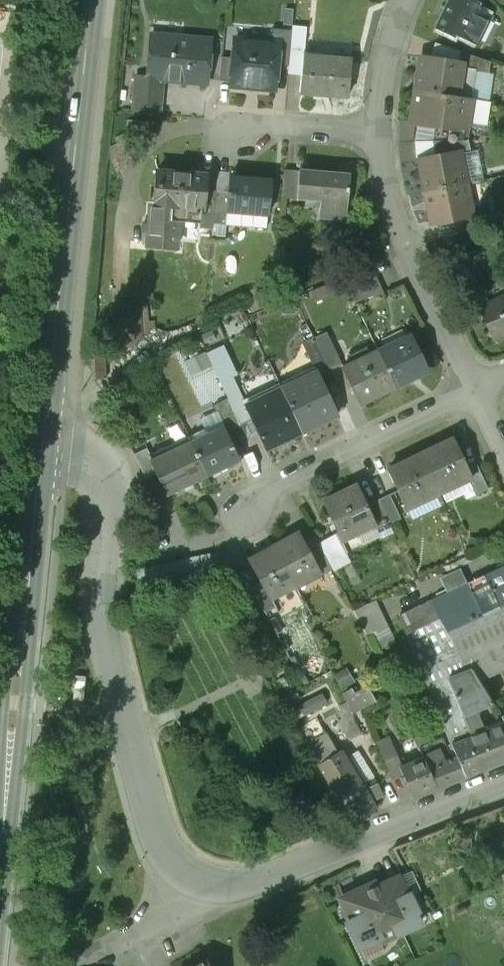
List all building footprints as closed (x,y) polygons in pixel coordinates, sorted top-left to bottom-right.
[(465,0),(450,0),(436,29),(453,37),(454,34),(477,44),(490,15),(474,8),(475,5),(465,0)] [(288,66),(290,50),(292,30),(272,28),(270,42),(279,43),(277,65),(288,66)] [(210,40),(151,34),(147,77),(147,79),(163,80),(206,84),(210,40)] [(270,42),(235,39),(233,58),(231,82),(230,86),(274,90),(277,65),(279,43),(270,42)] [(301,75),(303,56),(304,57),(304,52),(290,50),(288,66),(288,74),(301,75)] [(489,74),(491,62),(459,51),(455,63),(456,63),(456,67),(476,70),(475,72),(489,74)] [(351,60),(332,58),(332,59),(304,57),(303,56),(301,75),(299,92),(315,93),(315,94),(331,96),(331,95),(348,96),(351,60)] [(221,57),(219,81),(231,82),(233,58),(221,57)] [(455,63),(421,57),(416,90),(471,99),(475,72),(476,70),(456,67),(456,63),(455,63)] [(163,80),(147,79),(147,77),(136,76),(133,111),(160,114),(163,80)] [(471,99),(416,90),(411,122),(434,126),(466,131),(467,127),(471,99)] [(431,141),(468,140),(470,128),(467,127),(466,131),(434,126),(431,141)] [(470,152),(468,140),(431,141),(434,157),(459,152),(460,154),(470,152)] [(434,157),(418,160),(424,192),(466,184),(460,154),(459,152),(434,157)] [(348,175),(299,170),(299,172),(284,170),(281,198),(323,202),(321,218),(344,220),(348,175)] [(205,175),(157,171),(154,205),(155,206),(154,220),(173,222),(174,207),(201,210),(202,210),(204,191),(205,175)] [(270,181),(230,178),(229,193),(227,211),(267,215),(270,181)] [(466,184),(424,192),(430,223),(451,219),(472,215),(471,213),(466,184)] [(202,210),(201,210),(199,228),(212,230),(213,224),(216,192),(204,191),(202,210)] [(229,193),(216,192),(213,224),(226,225),(227,211),(229,193)] [(199,228),(201,210),(174,207),(173,222),(154,220),(155,206),(154,205),(151,205),(147,247),(178,249),(180,226),(199,228)] [(471,213),(472,215),(451,219),(454,235),(489,221),(487,210),(471,213)] [(266,229),(267,215),(227,211),(226,225),(266,229)] [(365,257),(339,269),(345,282),(371,270),(365,257)] [(371,270),(345,282),(357,306),(382,294),(371,270)] [(479,308),(492,338),(503,333),(503,298),(479,308)] [(139,305),(115,306),(117,358),(141,340),(139,305)] [(326,333),(314,338),(329,369),(341,363),(326,333)] [(410,337),(378,352),(395,387),(427,372),(410,337)] [(314,338),(303,345),(316,373),(329,369),(314,338)] [(252,422),(245,407),(246,406),(232,378),(237,376),(222,345),(206,353),(228,399),(241,427),(252,422)] [(378,352),(342,369),(359,405),(395,387),(378,352)] [(96,358),(97,380),(106,379),(106,357),(96,358)] [(316,373),(281,389),(301,432),(336,416),(316,373)] [(246,406),(245,407),(252,422),(265,449),(301,432),(281,389),(246,406)] [(227,434),(241,427),(228,399),(214,406),(223,426),(227,434)] [(223,426),(190,441),(207,477),(240,461),(227,434),(223,426)] [(453,439),(420,455),(437,491),(468,476),(461,462),(463,461),(453,439)] [(152,460),(150,460),(156,473),(167,496),(207,477),(190,441),(152,460)] [(156,473),(150,460),(152,460),(147,448),(134,454),(145,479),(156,473)] [(420,455),(388,470),(397,490),(405,506),(437,491),(420,455)] [(356,487),(324,502),(330,515),(328,516),(339,539),(373,523),(374,523),(365,505),(356,487)] [(377,499),(389,524),(409,514),(405,506),(397,490),(377,499)] [(365,505),(374,523),(373,523),(376,530),(389,524),(377,499),(365,505)] [(304,545),(298,533),(273,547),(295,586),(319,573),(304,545)] [(304,545),(319,573),(323,571),(324,574),(331,570),(315,540),(304,545)] [(295,586),(273,547),(249,560),(261,582),(270,599),(295,586)] [(211,556),(136,572),(141,597),(217,581),(211,556)] [(430,602),(438,615),(448,631),(503,604),(503,567),(430,602)] [(274,606),(270,599),(261,582),(251,587),(264,612),(274,606)] [(375,600),(353,611),(366,635),(387,626),(375,600)] [(438,615),(430,602),(399,618),(406,634),(407,633),(423,623),(438,615)] [(448,631),(465,661),(503,642),(503,604),(448,631)] [(438,615),(423,623),(472,738),(485,732),(475,710),(490,703),(477,681),(465,661),(448,631),(438,615)] [(472,738),(423,623),(407,633),(453,746),(466,740),(472,738)] [(465,661),(477,681),(503,669),(503,642),(465,661)] [(85,676),(75,675),(73,699),(83,701),(85,676)] [(326,685),(299,699),(306,714),(333,700),(326,685)] [(342,694),(347,702),(353,714),(375,701),(367,686),(358,691),(356,687),(352,689),(342,694)] [(353,714),(347,702),(338,706),(344,717),(338,720),(348,740),(361,733),(351,714),(353,714)] [(466,740),(478,771),(503,760),(503,726),(503,724),(485,732),(472,738),(466,740)] [(307,748),(311,754),(329,744),(323,734),(305,745),(307,748)] [(402,773),(397,762),(398,761),(389,739),(376,744),(391,778),(402,773)] [(445,739),(418,750),(422,757),(435,788),(465,776),(457,758),(453,759),(445,739)] [(478,771),(466,740),(453,746),(457,758),(465,776),(478,771)] [(311,754),(318,765),(336,754),(329,744),(311,754)] [(361,786),(340,752),(336,754),(318,765),(340,798),(361,786)] [(422,757),(409,763),(407,758),(398,761),(397,762),(402,773),(412,797),(435,788),(422,757)] [(376,810),(361,786),(340,798),(354,820),(376,810)] [(400,877),(378,887),(376,882),(340,898),(350,921),(346,923),(357,947),(377,938),(379,942),(419,924),(413,911),(419,909),(412,894),(408,895),(400,877)]
